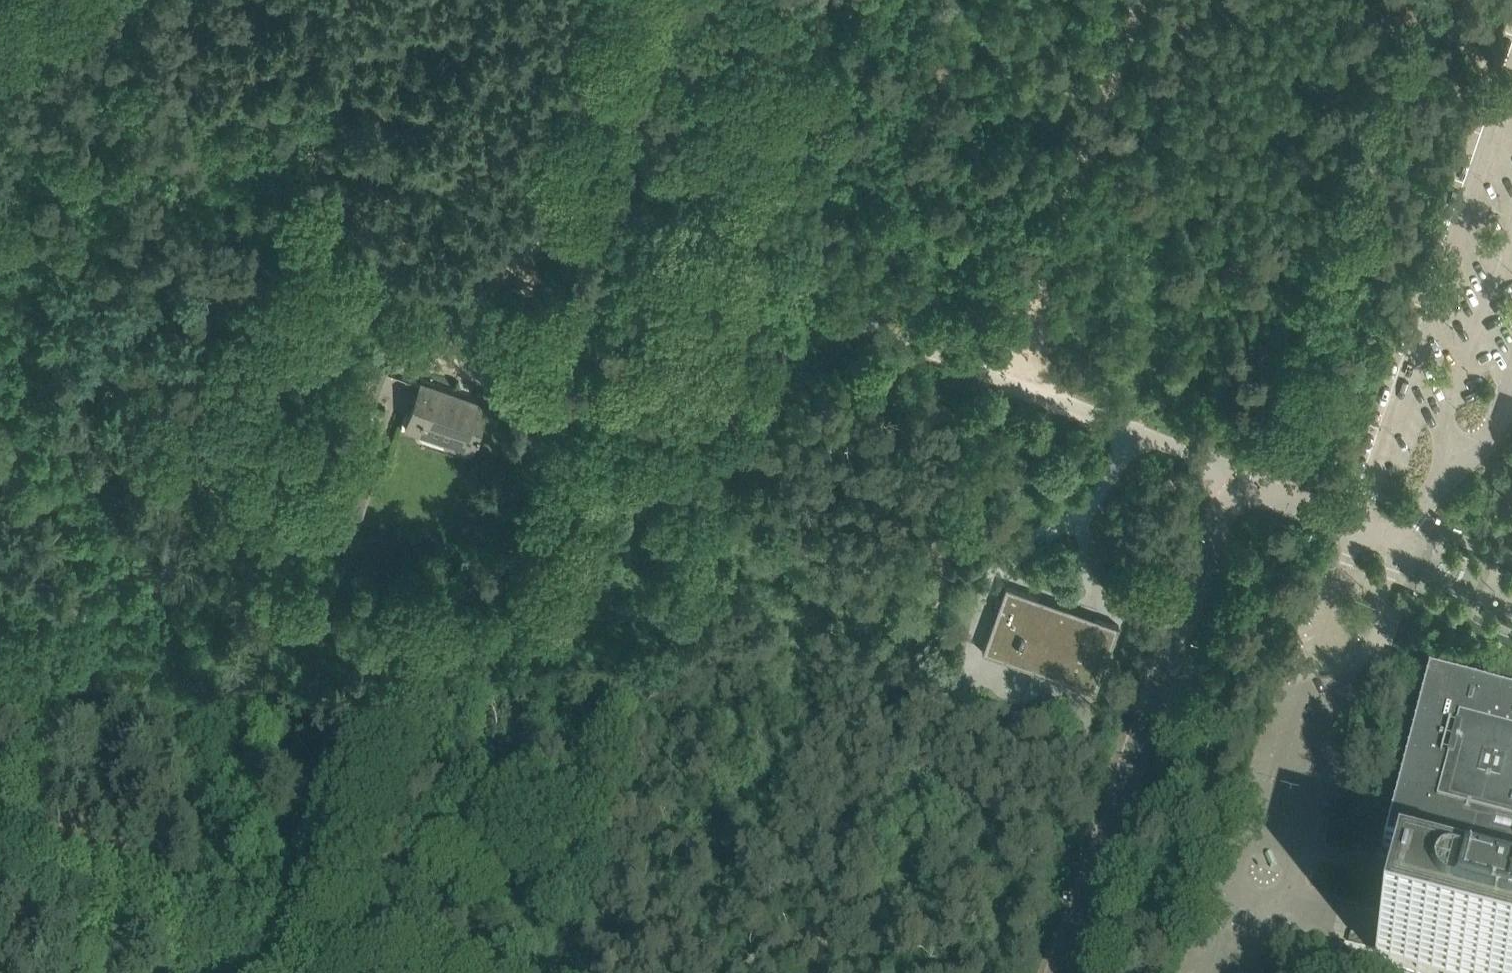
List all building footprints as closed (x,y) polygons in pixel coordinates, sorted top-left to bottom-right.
[(474,453),(483,423),(485,418),(483,417),(487,404),(434,385),(433,387),(420,383),(414,402),(405,430),(474,453)] [(373,482),(333,469),(321,505),(361,518),(373,482)] [(1093,625),(1003,593),(996,611),(1002,613),(1001,617),(996,615),(988,639),(987,639),(982,651),(984,652),(988,640),(1056,664),(1052,676),(1095,691),(1096,689),(1094,689),(1116,626),(1118,627),(1119,625),(1096,617),(1093,625)] [(1452,870),(1483,878),(1483,877),(1511,885),(1511,704),(1427,681),(1383,851),(1452,870)] [(1400,907),(1389,904),(1376,952),(1374,959),(1429,972),(1511,972),(1511,936),(1501,933),(1465,923),(1459,922),(1440,917),(1400,907)]
